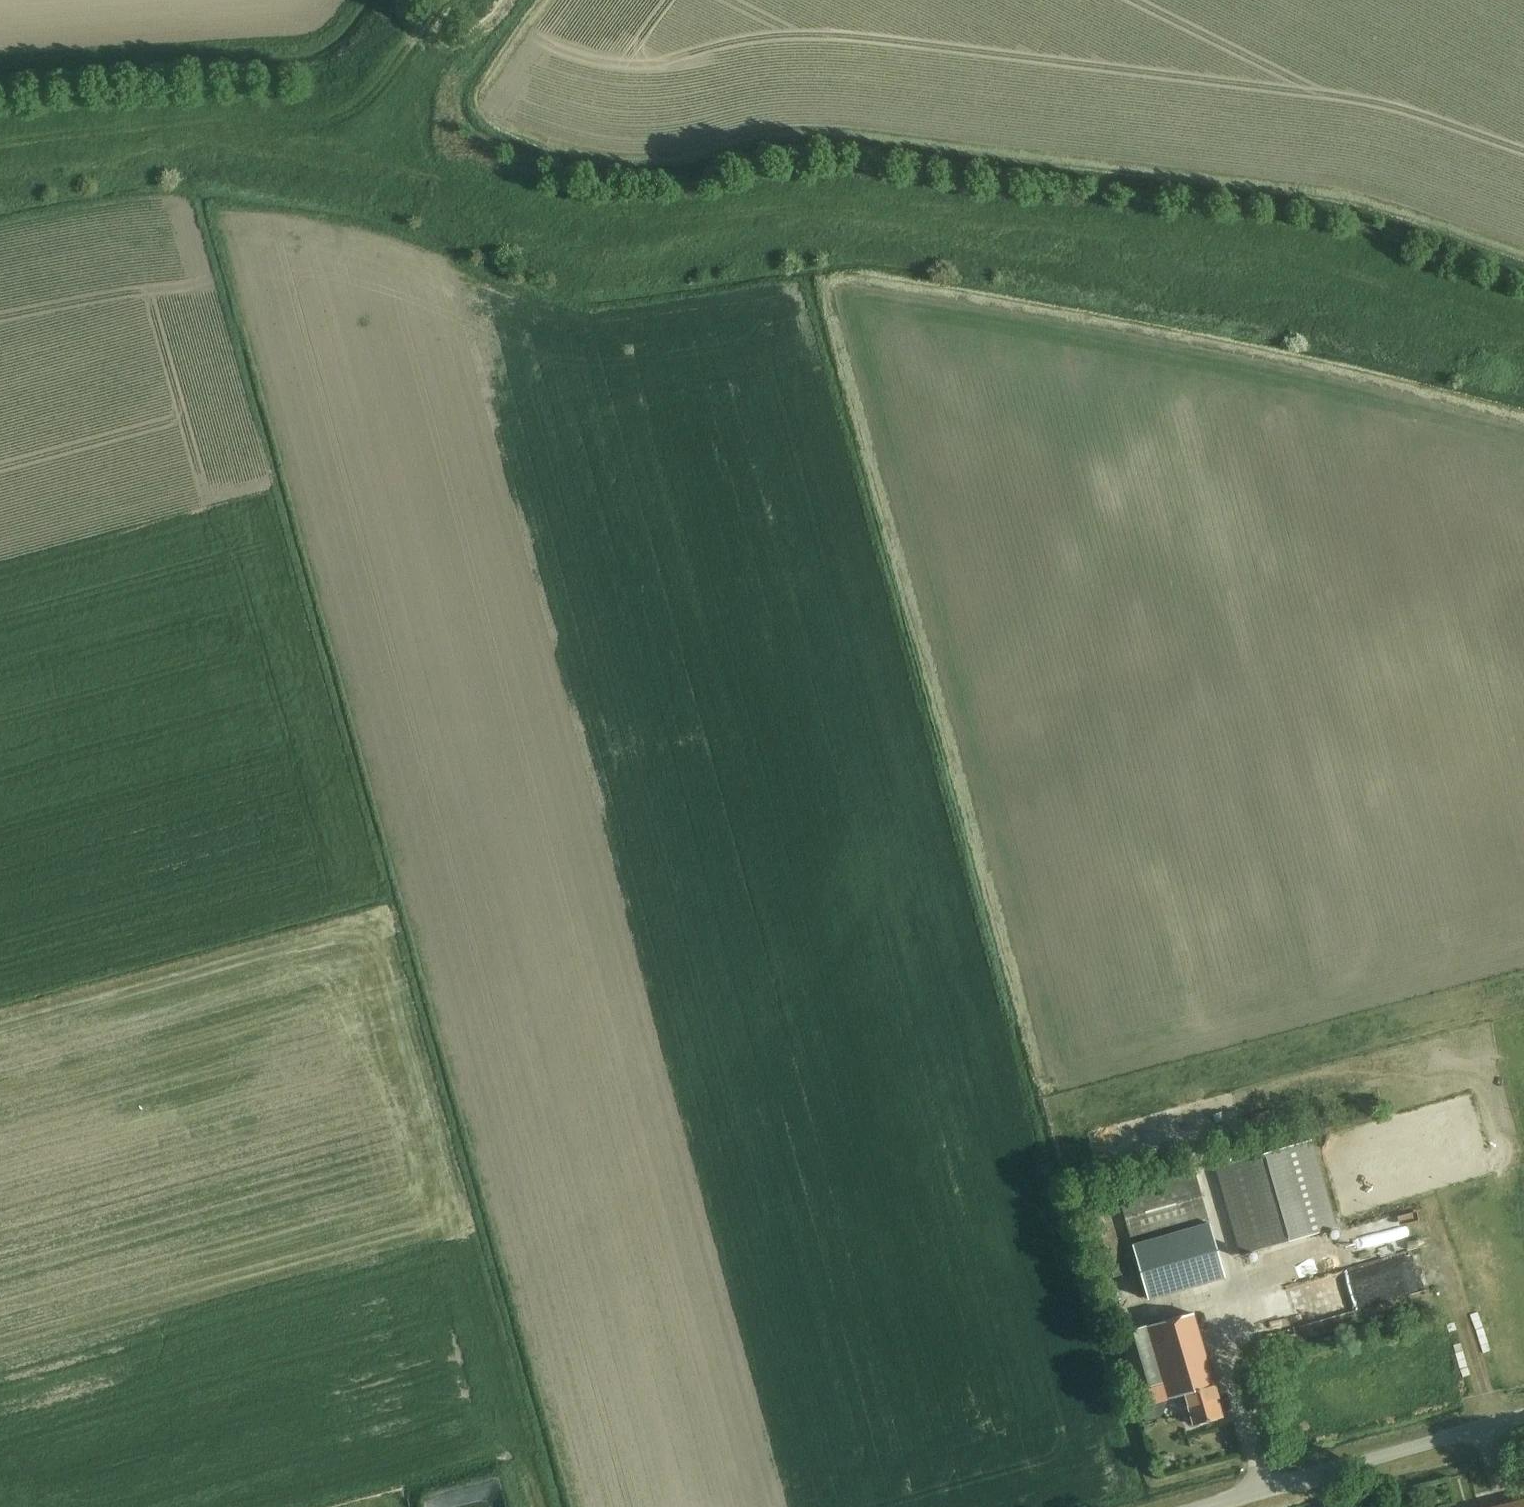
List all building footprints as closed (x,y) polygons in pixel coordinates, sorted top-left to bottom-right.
[(1310,1141),(1216,1168),(1242,1255),(1336,1228),(1310,1141)] [(1119,1195),(1132,1242),(1207,1220),(1194,1174),(1119,1195)] [(1428,1192),(1433,1211),(1444,1207),(1439,1189),(1428,1192)] [(1225,1277),(1210,1223),(1133,1245),(1148,1299),(1225,1277)] [(1184,1394),(1193,1425),(1223,1417),(1214,1386),(1215,1386),(1194,1313),(1120,1333),(1135,1390),(1137,1390),(1141,1406),(1184,1394)]
